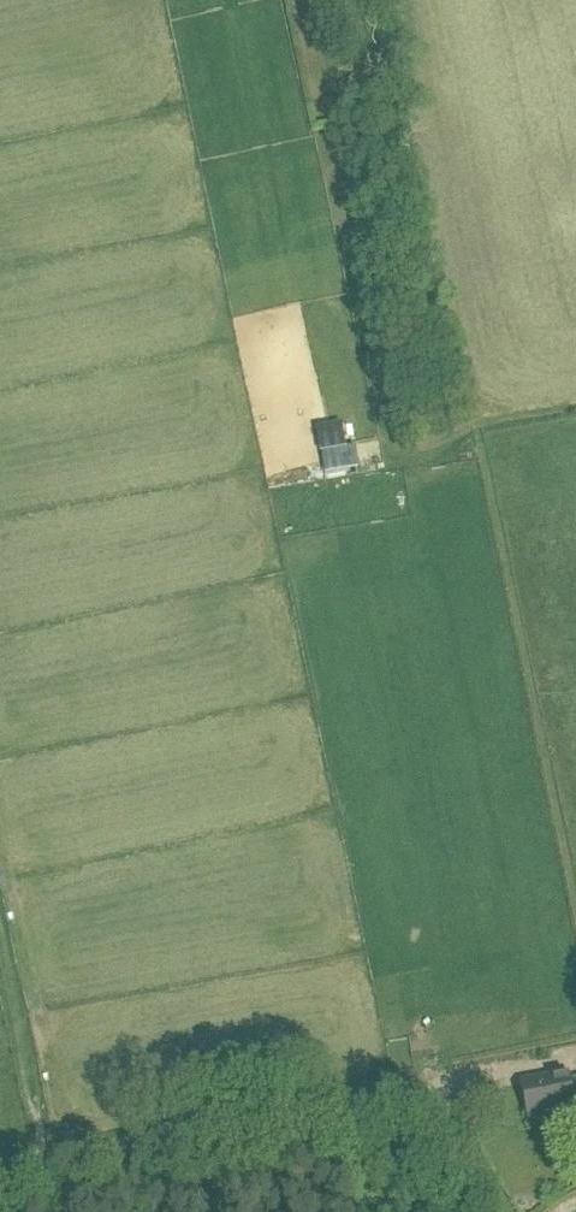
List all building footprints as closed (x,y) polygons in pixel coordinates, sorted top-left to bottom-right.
[(569,1077),(520,1086),(527,1123),(559,1117),(560,1122),(563,1127),(569,1129),(574,1125),(575,1120),(574,1114),(575,1114),(573,1102),(575,1102),(575,1082),(570,1084),(569,1077)]
